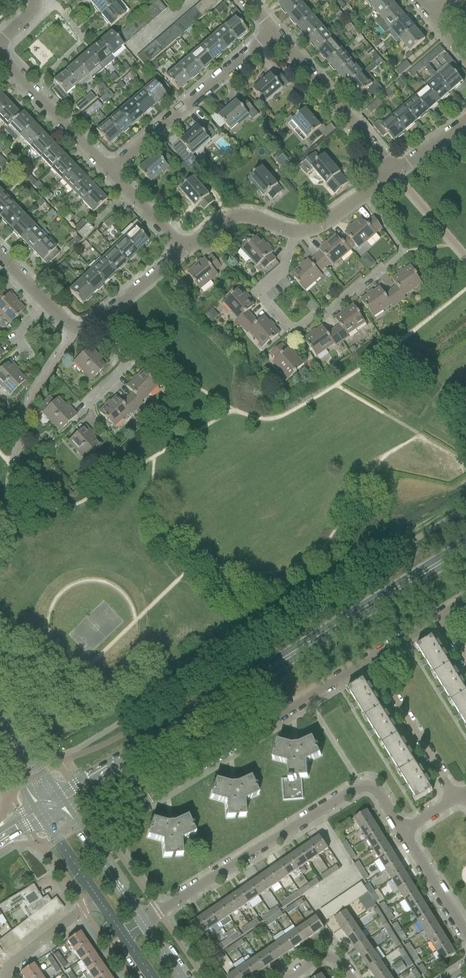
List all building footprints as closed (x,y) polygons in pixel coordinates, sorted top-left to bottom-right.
[(101,15),(115,4),(112,0),(96,0),(91,4),(101,15)] [(101,15),(110,26),(110,27),(129,11),(120,0),(119,0),(115,4),(101,15)] [(153,4),(161,13),(166,9),(158,0),(157,0),(153,4)] [(198,3),(207,13),(211,9),(204,0),(202,0),(198,3)] [(211,9),(216,5),(212,0),(204,0),(211,9)] [(278,6),(279,6),(280,5),(289,16),(302,5),(303,4),(300,0),(285,0),(278,6)] [(341,8),(344,5),(339,0),(333,0),(341,8)] [(380,18),(395,6),(390,0),(378,0),(371,6),(380,18)] [(331,1),(326,5),(329,10),(334,5),(331,1)] [(198,3),(193,7),(202,17),(207,13),(198,3)] [(210,14),(217,21),(221,17),(219,15),(227,8),(223,3),(210,14)] [(153,4),(148,8),(156,17),(161,13),(153,4)] [(299,28),(313,16),(303,4),(302,5),(289,16),(299,28)] [(346,8),(343,10),(346,15),(352,10),(348,6),(346,8)] [(380,18),(376,21),(386,33),(390,29),(394,26),(404,17),(395,6),(380,18)] [(193,7),(189,11),(197,21),(202,17),(193,7)] [(148,8),(143,12),(152,22),(156,17),(148,8)] [(234,18),(223,28),(234,41),(246,31),(246,32),(247,32),(241,25),(246,21),(235,9),(230,13),(234,18)] [(189,11),(184,16),(192,25),(197,21),(189,11)] [(143,12),(139,16),(147,26),(152,22),(143,12)] [(340,13),(335,17),(339,22),(344,17),(340,13)] [(139,16),(134,20),(142,30),(147,26),(139,16)] [(184,16),(179,20),(188,29),(190,27),(192,25),(184,16)] [(299,28),(309,40),(323,27),(313,16),(299,28)] [(358,17),(353,22),(356,26),(362,21),(358,17)] [(390,29),(400,41),(414,28),(404,17),(390,29)] [(134,20),(129,24),(137,34),(142,30),(134,20)] [(179,20),(174,24),(183,34),(186,31),(188,29),(179,20)] [(129,24),(124,28),(133,38),(137,34),(129,24)] [(174,24),(170,28),(178,38),(183,34),(174,24)] [(350,24),(345,29),(348,33),(354,28),(350,24)] [(188,29),(186,31),(192,39),(197,35),(190,27),(188,29)] [(309,40),(319,51),(333,39),(323,27),(309,40)] [(124,28),(120,32),(128,42),(133,38),(124,28)] [(170,28),(165,32),(173,42),(178,38),(170,28)] [(223,28),(212,38),(223,51),(234,41),(223,28)] [(414,28),(400,41),(401,40),(410,51),(409,52),(410,52),(425,39),(424,40),(414,28)] [(368,29),(362,33),(366,38),(372,33),(368,29)] [(111,33),(100,42),(111,55),(122,45),(115,36),(110,31),(110,32),(111,33)] [(120,32),(115,36),(122,45),(123,46),(128,42),(120,32)] [(165,32),(160,36),(168,46),(173,42),(165,32)] [(360,35),(355,40),(358,44),(363,39),(360,35)] [(160,36),(155,40),(164,50),(168,46),(160,36)] [(212,38),(200,47),(211,60),(223,51),(212,38)] [(319,51),(329,62),(343,50),(333,39),(319,51)] [(155,40),(150,44),(159,54),(164,50),(155,40)] [(180,40),(176,43),(181,49),(185,45),(180,40)] [(378,40),(372,45),(376,49),(382,44),(378,40)] [(100,42),(88,52),(103,69),(115,59),(111,55),(100,42)] [(150,44),(146,48),(154,58),(159,54),(150,44)] [(428,63),(429,64),(444,51),(440,46),(424,59),(428,63)] [(200,47),(189,57),(200,70),(211,60),(200,47)] [(370,47),(364,52),(368,56),(373,51),(370,47)] [(146,48),(141,52),(149,62),(154,58),(146,48)] [(169,49),(165,53),(170,58),(174,55),(169,49)] [(329,62),(339,74),(353,62),(343,50),(329,62)] [(88,52),(77,62),(92,79),(103,69),(88,52)] [(149,62),(141,52),(136,57),(144,66),(149,62)] [(450,68),(439,78),(451,91),(462,82),(463,83),(463,82),(456,74),(461,70),(447,54),(442,59),(450,68)] [(189,57),(177,67),(189,80),(200,70),(189,57)] [(380,58),(373,63),(374,64),(377,67),(383,62),(380,58)] [(424,59),(419,63),(423,68),(428,63),(424,59)] [(406,61),(395,71),(399,76),(411,67),(406,61)] [(77,62),(65,72),(76,84),(80,89),(92,79),(77,62)] [(154,62),(150,66),(155,71),(159,68),(154,62)] [(353,62),(339,74),(349,85),(363,73),(362,73),(353,62)] [(419,63),(412,69),(416,74),(423,68),(419,63)] [(125,64),(121,67),(125,73),(130,69),(125,64)] [(374,64),(349,85),(358,97),(357,97),(358,98),(365,91),(372,99),(383,90),(369,74),(377,67),(374,64)] [(424,83),(428,88),(439,101),(451,91),(439,78),(428,65),(426,68),(431,78),(424,83)] [(189,80),(177,67),(166,77),(165,76),(178,91),(178,90),(189,80)] [(412,69),(408,73),(413,79),(417,75),(416,74),(412,69)] [(131,71),(127,75),(132,81),(136,77),(131,71)] [(56,85),(51,89),(64,104),(64,103),(63,102),(68,98),(67,97),(66,95),(65,94),(76,84),(65,72),(58,79),(57,78),(53,81),(56,85)] [(253,89),(252,89),(263,102),(282,87),(283,88),(289,83),(280,73),(274,78),(271,74),(270,74),(271,76),(254,90),(253,89)] [(113,74),(109,77),(114,83),(118,79),(113,74)] [(401,80),(397,83),(401,88),(406,85),(401,79),(401,80)] [(120,81),(116,85),(121,90),(125,87),(120,81)] [(154,82),(142,92),(154,105),(165,96),(166,97),(166,96),(154,82)] [(98,87),(103,92),(107,88),(102,83),(98,87)] [(428,88),(416,97),(428,111),(439,101),(428,88)] [(389,89),(385,93),(389,98),(394,94),(389,89)] [(109,91),(104,95),(108,99),(109,100),(113,97),(109,91)] [(142,92),(131,102),(142,115),(154,105),(142,92)] [(294,98),(299,104),(306,97),(302,92),(294,98)] [(91,93),(87,97),(91,102),(95,98),(91,93)] [(104,95),(99,99),(103,104),(108,99),(104,95)] [(9,105),(0,96),(0,113),(9,105)] [(91,102),(87,97),(75,106),(80,112),(91,102)] [(416,97),(405,107),(416,121),(428,111),(416,97)] [(219,116),(218,116),(226,125),(229,129),(247,114),(248,115),(253,120),(259,115),(254,110),(252,107),(245,99),(240,104),(236,101),(237,102),(220,117),(219,116)] [(366,109),(371,114),(383,104),(378,99),(366,109)] [(97,101),(93,104),(98,110),(102,106),(97,101)] [(131,102),(120,112),(131,125),(142,115),(131,102)] [(98,110),(93,104),(82,114),(87,120),(98,110)] [(6,128),(19,116),(9,105),(0,113),(0,120),(7,127),(6,128)] [(405,107),(393,117),(405,131),(416,121),(405,107)] [(298,128),(312,145),(322,136),(318,130),(321,127),(321,126),(320,127),(305,110),(306,109),(293,119),(291,116),(285,121),(294,131),(298,128)] [(14,141),(20,136),(32,124),(23,113),(23,112),(19,116),(6,128),(4,130),(14,141)] [(120,112),(108,122),(119,135),(131,125),(120,112)] [(405,131),(393,117),(387,122),(383,122),(380,125),(378,122),(373,126),(383,138),(387,134),(394,142),(395,141),(394,140),(405,131)] [(119,135),(108,122),(97,131),(96,130),(95,131),(108,146),(109,145),(108,144),(119,135)] [(20,136),(30,147),(43,135),(32,124),(20,136)] [(216,135),(214,132),(207,124),(201,129),(198,126),(199,127),(191,134),(182,142),(181,141),(180,141),(181,143),(173,150),(184,162),(193,155),(216,135)] [(30,147),(40,158),(53,146),(43,135),(30,147)] [(40,158),(51,169),(64,157),(53,146),(40,158)] [(7,148),(2,153),(5,158),(11,152),(7,148)] [(139,169),(151,183),(175,163),(166,152),(160,157),(157,153),(157,154),(157,155),(140,169),(139,169)] [(313,170),(334,195),(348,183),(340,173),(339,173),(324,156),(325,155),(320,159),(315,154),(315,153),(298,167),(299,168),(306,176),(313,170)] [(283,155),(275,161),(285,173),(292,167),(283,155)] [(295,155),(289,160),(293,166),(299,161),(295,155)] [(51,169),(61,180),(74,168),(64,157),(51,169)] [(1,172),(8,165),(3,159),(0,162),(0,169),(1,172)] [(17,159),(12,164),(16,169),(21,163),(17,159)] [(10,166),(5,171),(8,175),(14,170),(10,166)] [(61,180),(72,191),(85,179),(74,168),(61,180)] [(278,185),(277,186),(262,168),(248,179),(249,180),(250,178),(265,195),(263,197),(264,197),(267,194),(272,200),(283,191),(278,185)] [(28,170),(22,175),(26,179),(32,174),(28,170)] [(20,177),(15,182),(19,186),(24,181),(20,177)] [(193,178),(187,183),(179,190),(180,190),(181,189),(196,206),(194,207),(195,208),(199,205),(203,210),(214,201),(209,195),(208,196),(193,178)] [(72,191),(82,202),(95,190),(85,179),(72,191)] [(38,181),(33,186),(37,190),(42,185),(38,181)] [(31,188),(25,193),(29,197),(34,192),(31,188)] [(95,190),(82,202),(92,212),(92,213),(92,214),(107,200),(106,199),(105,200),(95,190)] [(49,192),(43,197),(47,201),(52,196),(49,192)] [(1,217),(13,206),(2,195),(0,197),(0,217),(1,217)] [(41,199),(36,204),(40,208),(45,203),(41,199)] [(59,203),(54,208),(57,212),(63,207),(59,203)] [(1,217),(11,228),(23,216),(13,206),(1,217)] [(52,210),(46,215),(50,219),(55,214),(52,210)] [(118,210),(107,221),(112,226),(123,215),(118,210)] [(69,214),(64,219),(68,223),(73,218),(69,214)] [(11,228),(22,239),(34,227),(23,216),(11,228)] [(341,240),(340,241),(342,243),(344,242),(353,253),(351,250),(356,245),(359,249),(367,241),(366,240),(374,232),(376,234),(376,233),(382,228),(374,217),(366,223),(361,218),(351,227),(352,227),(345,233),(346,235),(341,240)] [(135,229),(124,239),(136,252),(147,242),(148,242),(140,234),(145,230),(136,220),(131,224),(134,227),(134,228),(135,229)] [(112,226),(107,221),(103,224),(108,229),(112,226)] [(32,250),(44,238),(39,233),(44,229),(38,223),(34,227),(22,239),(26,244),(25,246),(30,251),(32,250)] [(79,232),(84,238),(93,229),(88,224),(81,230),(79,232)] [(101,236),(96,231),(92,235),(97,240),(101,236)] [(260,263),(265,269),(276,260),(271,254),(273,252),(267,246),(267,245),(258,235),(250,242),(250,241),(241,249),(257,266),(260,263)] [(321,252),(316,257),(325,267),(331,262),(334,266),(342,258),(341,257),(349,249),(350,251),(353,253),(344,242),(342,243),(340,241),(341,240),(336,235),(335,235),(326,244),(319,250),(321,252)] [(47,266),(58,255),(60,253),(59,253),(55,249),(56,248),(55,249),(49,243),(53,240),(48,236),(45,239),(44,238),(32,250),(42,261),(41,261),(42,262),(42,261),(47,266)] [(76,236),(65,246),(70,251),(81,241),(76,236)] [(119,244),(113,249),(125,262),(136,252),(124,239),(121,236),(116,241),(119,244)] [(90,247),(85,241),(81,245),(86,251),(90,247)] [(113,249),(102,260),(115,272),(125,262),(113,249)] [(79,257),(74,252),(70,256),(75,261),(79,257)] [(370,269),(377,263),(368,253),(361,259),(370,269)] [(193,281),(200,290),(218,275),(216,272),(221,267),(213,256),(207,260),(205,258),(198,264),(187,272),(194,280),(193,281)] [(301,265),(291,274),(298,282),(297,283),(305,291),(304,289),(312,281),(314,283),(323,275),(320,272),(325,267),(316,257),(310,262),(308,260),(302,266),(301,265)] [(102,260),(91,270),(104,283),(115,272),(102,260)] [(52,272),(57,278),(69,268),(63,262),(52,272)] [(397,287),(391,291),(399,302),(406,298),(404,296),(423,284),(417,275),(411,265),(403,271),(403,272),(392,279),(397,287)] [(91,270),(80,280),(93,293),(104,283),(91,270)] [(93,293),(80,280),(70,290),(69,290),(82,305),(83,304),(82,303),(93,293)] [(399,302),(391,291),(385,295),(380,287),(369,295),(369,294),(361,300),(367,309),(368,309),(374,317),(392,305),(393,307),(399,302)] [(232,296),(224,302),(224,303),(226,302),(233,310),(232,312),(238,319),(236,321),(234,322),(239,328),(242,326),(253,317),(248,311),(254,306),(246,296),(246,295),(239,288),(232,294),(231,295),(232,296)] [(1,316),(2,314),(10,323),(9,324),(9,325),(17,317),(17,316),(24,309),(15,299),(15,300),(8,293),(7,295),(1,289),(0,291),(0,315),(1,316)] [(340,325),(334,329),(342,342),(349,337),(347,335),(356,330),(355,328),(364,321),(365,323),(360,314),(360,313),(354,304),(346,310),(346,311),(335,318),(340,325)] [(253,317),(242,326),(247,332),(248,331),(255,338),(257,337),(264,345),(263,347),(271,340),(271,341),(272,340),(280,334),(273,326),(264,316),(258,322),(253,317)] [(342,342),(334,329),(328,333),(323,326),(312,334),(312,333),(304,339),(310,348),(311,348),(316,356),(335,344),(336,346),(342,342)] [(274,350),(271,353),(276,359),(273,362),(281,370),(282,369),(290,377),(288,379),(297,372),(296,371),(304,364),(302,362),(295,354),(295,355),(289,348),(287,349),(282,344),(274,350)] [(89,346),(73,362),(74,362),(75,361),(83,369),(82,371),(91,380),(109,364),(103,359),(102,360),(89,346)] [(1,386),(3,385),(11,393),(9,395),(10,395),(26,380),(13,367),(14,365),(9,360),(2,367),(0,369),(0,385),(1,386)] [(132,393),(127,398),(137,408),(143,403),(141,401),(157,386),(150,379),(151,378),(143,370),(136,377),(126,386),(132,393)] [(35,409),(32,412),(37,417),(42,413),(44,412),(51,420),(50,421),(59,432),(77,415),(72,410),(70,411),(58,398),(54,401),(49,396),(35,409)] [(137,408),(127,398),(122,402),(116,396),(106,405),(98,412),(106,420),(107,419),(114,427),(130,412),(131,414),(137,408)] [(78,432),(67,442),(77,452),(78,450),(86,459),(85,460),(94,452),(101,445),(89,432),(90,431),(85,425),(78,432)] [(99,448),(94,453),(98,458),(103,453),(99,448)] [(427,664),(434,675),(450,666),(443,654),(445,653),(442,648),(440,650),(433,638),(417,647),(425,659),(421,661),(424,666),(427,664)] [(452,703),(465,694),(465,691),(460,681),(462,680),(459,676),(457,677),(450,666),(434,675),(442,687),(439,689),(441,693),(444,691),(452,703)] [(358,706),(366,718),(381,708),(374,697),(376,696),(373,691),(371,692),(364,680),(348,690),(355,702),(352,704),(355,708),(358,706)] [(465,726),(465,694),(452,703),(459,714),(456,716),(459,721),(462,719),(465,726)] [(375,734),(383,745),(398,736),(391,724),(393,723),(390,719),(388,720),(381,708),(366,718),(373,729),(369,731),(372,736),(375,734)] [(392,761),(400,773),(415,763),(408,752),(410,751),(407,746),(405,747),(398,736),(383,745),(389,757),(386,759),(389,763),(392,761)] [(292,745),(290,745),(278,741),(273,759),(288,763),(289,778),(282,779),(283,800),(303,799),(301,778),(308,777),(307,761),(321,755),(313,738),(299,745),(292,745)] [(415,763),(400,773),(407,784),(403,786),(406,791),(409,789),(417,801),(432,792),(425,779),(427,778),(424,773),(422,775),(415,763)] [(230,784),(227,784),(215,780),(210,798),(225,802),(226,818),(245,816),(243,801),(257,794),(250,777),(235,784),(230,784)] [(354,819),(360,829),(373,822),(366,811),(354,819)] [(167,824),(164,823),(152,819),(147,837),(162,841),(163,857),(182,855),(181,840),(195,834),(187,817),(173,823),(167,824)] [(360,829),(367,840),(379,832),(373,822),(360,829)] [(334,831),(339,839),(343,837),(338,829),(334,831)] [(367,840),(373,850),(386,842),(379,832),(367,840)] [(320,836),(309,843),(318,855),(328,848),(320,836)] [(341,844),(347,852),(351,849),(346,841),(341,844)] [(373,850),(379,860),(392,852),(386,842),(373,850)] [(309,843),(299,849),(308,862),(318,855),(309,843)] [(299,849),(290,856),(298,869),(308,862),(299,849)] [(351,849),(347,852),(352,860),(356,857),(351,849)] [(379,860),(386,870),(398,862),(392,852),(379,860)] [(290,856),(280,863),(288,875),(291,880),(301,873),(298,869),(290,856)] [(354,864),(359,872),(363,870),(358,862),(354,864)] [(386,870),(392,880),(405,872),(398,862),(386,870)] [(280,863),(270,870),(278,882),(288,875),(280,863)] [(337,865),(329,871),(331,875),(339,869),(337,865)] [(270,870),(260,877),(268,889),(278,882),(270,870)] [(363,870),(359,872),(364,880),(368,878),(363,870)] [(331,875),(329,871),(321,876),(324,880),(331,875)] [(392,880),(398,891),(411,883),(405,872),(392,880)] [(260,877),(250,883),(258,896),(268,889),(260,877)] [(316,879),(309,884),(311,888),(319,883),(316,879)] [(363,895),(364,895),(368,892),(364,887),(361,882),(357,885),(363,895)] [(250,883),(240,890),(248,902),(258,896),(250,883)] [(398,891),(405,901),(417,893),(411,883),(398,891)] [(32,915),(36,913),(41,909),(46,905),(51,901),(47,895),(42,899),(33,884),(27,888),(0,905),(0,906),(5,913),(24,901),(32,915)] [(309,884),(301,890),(303,893),(305,893),(311,888),(309,884)] [(368,892),(369,894),(374,892),(368,884),(364,887),(368,892)] [(357,885),(352,889),(359,899),(363,895),(357,885)] [(352,889),(347,892),(354,902),(359,899),(352,889)] [(240,890),(230,897),(238,909),(248,902),(240,890)] [(297,892),(289,898),(292,902),(299,896),(297,892)] [(347,892),(343,895),(350,905),(354,902),(347,892)] [(374,900),(369,894),(368,892),(364,895),(369,903),(374,900)] [(379,900),(374,892),(369,894),(374,900),(375,903),(379,900)] [(405,901),(411,911),(424,903),(417,893),(405,901)] [(343,895),(338,898),(345,908),(350,905),(343,895)] [(230,897),(220,904),(228,916),(238,909),(230,897)] [(55,898),(51,901),(58,912),(63,908),(55,898)] [(289,898),(281,903),(284,907),(292,902),(289,898)] [(338,898),(334,901),(341,911),(345,908),(338,898)] [(301,900),(294,905),(296,908),(304,903),(301,900)] [(53,915),(58,912),(51,901),(46,905),(53,915)] [(334,901),(329,904),(336,914),(341,911),(334,901)] [(379,905),(384,913),(389,910),(384,902),(379,905)] [(411,911),(417,921),(430,913),(424,903),(411,911)] [(220,904),(210,911),(219,923),(222,928),(232,921),(228,916),(220,904)] [(329,904),(325,907),(331,917),(336,914),(329,904)] [(46,905),(41,909),(48,919),(53,915),(46,905)] [(294,905),(285,910),(288,914),(296,908),(294,905)] [(277,907),(269,912),(271,914),(272,915),(273,917),(280,911),(280,910),(277,907)] [(331,917),(325,907),(320,911),(327,921),(331,917)] [(378,908),(373,911),(378,919),(383,916),(378,908)] [(41,909),(36,913),(43,923),(48,919),(41,909)] [(389,910),(384,913),(390,921),(394,918),(389,910)] [(210,911),(200,917),(209,930),(219,923),(210,911)] [(273,917),(272,917),(273,918),(274,919),(276,921),(284,916),(281,912),(280,911),(273,917)] [(335,919),(342,929),(353,921),(346,911),(335,919)] [(269,912),(261,917),(264,921),(265,922),(272,917),(273,917),(272,915),(271,914),(269,912)] [(32,915),(31,917),(38,927),(43,923),(36,913),(32,915)] [(417,921),(424,931),(436,923),(430,913),(417,921)] [(383,916),(378,919),(383,927),(388,924),(383,916)] [(31,917),(26,920),(33,931),(38,927),(31,917)] [(209,930),(200,917),(190,924),(199,937),(209,930)] [(272,917),(265,922),(265,923),(268,927),(269,926),(270,925),(276,921),(274,919),(273,918),(272,917)] [(316,917),(306,924),(314,935),(324,928),(316,917)] [(257,919),(249,925),(252,929),(260,924),(257,919)] [(26,920),(21,924),(28,934),(33,931),(26,920)] [(342,929),(348,939),(360,931),(353,921),(342,929)] [(392,925),(397,933),(401,931),(396,923),(392,925)] [(424,931),(430,941),(443,933),(436,923),(424,931)] [(21,924),(16,928),(23,938),(28,934),(21,924)] [(306,924),(296,930),(304,942),(314,935),(306,924)] [(252,929),(249,925),(241,930),(244,934),(252,929)] [(261,926),(254,932),(254,933),(256,936),(264,930),(261,926)] [(16,928),(11,932),(18,942),(23,938),(16,928)] [(390,928),(386,931),(390,939),(395,936),(390,928)] [(296,930),(286,937),(294,948),(304,942),(296,930)] [(348,939),(355,949),(367,941),(360,931),(348,939)] [(401,931),(397,933),(402,942),(407,939),(401,931)] [(11,932),(6,936),(13,946),(18,942),(11,932)] [(80,932),(67,941),(70,946),(68,948),(71,953),(74,951),(87,942),(80,932)] [(254,932),(246,937),(246,938),(249,941),(256,936),(254,933),(254,932)] [(237,933),(229,938),(231,941),(232,942),(240,937),(237,933)] [(430,941),(436,952),(449,944),(443,933),(430,941)] [(6,936),(1,939),(9,950),(13,946),(6,936)] [(395,936),(390,939),(396,948),(401,945),(395,936)] [(286,937),(276,944),(284,955),(294,948),(286,937)] [(229,938),(221,944),(224,948),(232,942),(231,941),(229,938)] [(0,940),(0,949),(3,953),(4,953),(9,950),(1,939),(0,940)] [(241,940),(234,945),(236,949),(244,944),(241,940)] [(355,949),(362,958),(373,951),(367,941),(355,949)] [(74,951),(81,961),(94,952),(87,942),(74,951)] [(405,946),(410,954),(414,952),(409,943),(405,946)] [(276,944),(267,951),(274,962),(284,955),(276,944)] [(449,944),(436,952),(443,962),(456,954),(449,944)] [(227,950),(226,950),(229,954),(236,949),(234,945),(228,949),(227,950)] [(209,952),(212,956),(220,951),(217,947),(209,952)] [(373,951),(362,958),(369,968),(380,961),(380,960),(385,957),(378,947),(373,950),(373,951)] [(403,949),(399,952),(403,959),(407,956),(403,949)] [(267,951),(257,957),(264,969),(274,962),(267,951)] [(81,961),(87,971),(100,962),(94,952),(81,961)] [(414,952),(410,954),(415,962),(419,959),(414,952)] [(54,955),(58,962),(62,959),(58,953),(54,955)] [(214,959),(216,963),(225,957),(222,953),(214,959)] [(407,956),(403,959),(408,967),(413,965),(407,956)] [(47,960),(52,967),(56,964),(51,957),(47,960)] [(257,957),(247,964),(254,975),(264,969),(257,957)] [(62,959),(58,962),(63,969),(67,966),(62,959)] [(375,977),(376,977),(387,970),(380,961),(369,968),(375,977)] [(82,975),(85,977),(99,977),(107,972),(100,962),(88,971),(87,971),(82,975)] [(401,962),(395,966),(400,973),(406,969),(401,962)] [(20,973),(24,977),(35,977),(39,975),(40,974),(42,973),(39,968),(36,969),(33,964),(20,973)] [(56,964),(52,967),(56,974),(60,971),(56,964)] [(237,971),(242,977),(251,977),(254,975),(247,964),(237,971)] [(418,967),(424,975),(428,972),(422,964),(418,967)] [(416,977),(419,977),(421,977),(416,969),(411,972),(416,977)]
